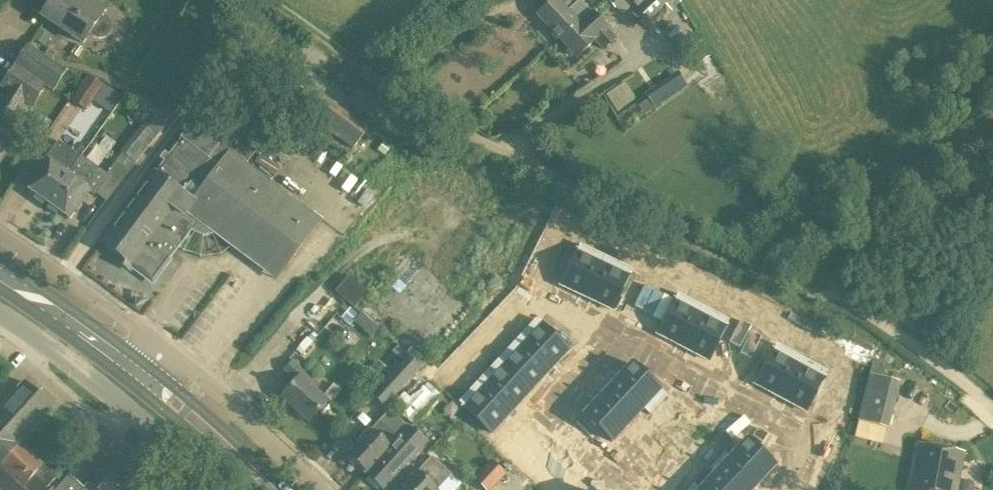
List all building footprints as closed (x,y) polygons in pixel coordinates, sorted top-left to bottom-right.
[(29,9),(83,44),(89,34),(93,37),(98,38),(104,37),(108,33),(110,28),(109,22),(105,18),(101,15),(104,10),(89,0),(52,0),(50,2),(47,0),(35,0),(29,9)] [(537,14),(561,40),(592,11),(581,0),(569,11),(559,0),(552,0),(537,14)] [(614,9),(625,0),(610,0),(608,2),(614,9)] [(643,27),(666,6),(671,12),(681,2),(679,0),(638,0),(640,3),(637,6),(638,8),(631,15),(643,27)] [(616,38),(608,29),(592,11),(561,40),(577,57),(594,41),(603,51),(616,38)] [(22,123),(15,118),(24,104),(32,109),(32,108),(45,87),(53,92),(66,71),(27,46),(15,66),(2,86),(8,91),(0,103),(0,160),(19,131),(17,130),(22,123)] [(277,91),(314,120),(329,101),(292,72),(277,91)] [(102,86),(87,76),(70,102),(86,112),(102,86)] [(387,104),(390,100),(364,81),(347,102),(373,122),(375,119),(386,128),(398,112),(387,104)] [(625,84),(606,96),(617,113),(635,101),(635,98),(627,87),(625,84)] [(645,116),(670,99),(660,85),(646,94),(649,100),(639,107),(645,116)] [(366,130),(329,101),(314,120),(351,149),(366,130)] [(51,123),(41,116),(32,129),(42,136),(51,123)] [(106,175),(80,156),(47,203),(68,218),(87,192),(93,197),(95,195),(106,203),(128,174),(127,173),(162,130),(147,119),(121,153),(124,155),(116,165),(114,163),(106,175)] [(319,220),(245,165),(262,142),(261,141),(256,147),(230,128),(228,131),(223,127),(219,124),(214,122),(209,121),(203,122),(198,123),(193,125),(189,128),(185,132),(181,138),(181,137),(168,154),(165,152),(160,158),(163,161),(155,171),(154,171),(101,242),(116,254),(113,260),(121,267),(126,261),(130,264),(127,268),(131,271),(134,267),(151,280),(169,257),(190,229),(193,232),(202,235),(215,233),(231,245),(274,279),(319,220)] [(25,187),(47,203),(80,156),(79,157),(57,141),(25,187)] [(576,253),(572,260),(560,286),(586,299),(605,258),(579,246),(576,253)] [(572,260),(576,253),(565,248),(561,255),(572,260)] [(408,252),(365,301),(428,357),(471,309),(408,252)] [(605,258),(586,299),(612,311),(624,285),(628,278),(631,270),(605,258)] [(335,292),(354,309),(368,294),(348,276),(335,292)] [(628,278),(624,285),(635,290),(639,283),(628,278)] [(673,303),(669,310),(657,335),(682,348),(703,308),(677,295),(673,303)] [(669,310),(673,303),(663,297),(659,305),(669,310)] [(728,321),(703,308),(682,348),(708,361),(721,335),(725,328),(728,321)] [(357,310),(348,320),(366,335),(374,325),(357,310)] [(504,313),(495,321),(501,327),(509,318),(504,313)] [(535,320),(516,341),(548,372),(568,351),(535,320)] [(493,336),(501,327),(495,321),(487,330),(493,336)] [(736,333),(725,328),(721,335),(732,341),(736,333)] [(548,372),(516,341),(497,361),(529,392),(548,372)] [(772,353),(768,361),(755,384),(780,398),(801,358),(776,345),(772,353)] [(398,346),(392,352),(401,360),(407,354),(398,346)] [(768,361),(772,353),(761,348),(757,355),(768,361)] [(465,353),(457,362),(462,367),(471,359),(465,353)] [(375,398),(385,407),(406,384),(420,369),(406,356),(371,394),(375,398)] [(827,372),(801,358),(780,398),(805,411),(819,385),(823,378),(827,372)] [(378,360),(367,373),(377,381),(388,368),(378,360)] [(286,371),(297,381),(282,398),(309,423),(329,401),(306,380),(310,375),(294,361),(286,371)] [(497,361),(478,382),(510,412),(529,392),(497,361)] [(615,382),(643,409),(657,394),(659,391),(631,365),(629,367),(615,382)] [(432,381),(438,386),(446,377),(440,372),(432,381)] [(870,375),(858,421),(887,428),(899,382),(870,375)] [(834,384),(823,378),(819,385),(831,391),(834,384)] [(510,412),(478,382),(458,403),(491,433),(510,412)] [(643,409),(615,382),(599,399),(628,425),(643,409)] [(52,408),(23,383),(0,409),(0,489),(45,489),(57,475),(21,444),(52,408)] [(395,402),(402,408),(410,399),(403,393),(395,402)] [(628,425),(599,399),(583,416),(611,443),(628,425)] [(367,471),(366,472),(408,427),(389,410),(348,454),(350,456),(349,458),(354,463),(358,463),(367,471)] [(692,421),(686,416),(678,425),(684,430),(692,421)] [(712,423),(706,418),(697,427),(703,432),(712,423)] [(425,443),(408,427),(366,472),(384,488),(425,443)] [(695,441),(703,432),(697,427),(689,436),(695,441)] [(743,443),(729,458),(758,484),(772,469),(774,467),(746,440),(743,443)] [(663,458),(671,449),(665,444),(657,453),(663,458)] [(910,489),(956,489),(963,453),(919,444),(910,489)] [(83,488),(86,489),(116,489),(129,475),(96,446),(69,475),(68,474),(55,489),(81,489),(83,488)] [(677,455),(671,449),(663,458),(669,464),(677,455)] [(663,458),(657,453),(649,462),(655,467),(663,458)] [(450,474),(431,456),(400,489),(435,489),(450,474)] [(661,473),(669,464),(663,458),(655,467),(661,473)] [(729,458),(714,475),(731,489),(752,489),(758,484),(729,458)] [(505,476),(489,461),(470,482),(480,489),(492,489),(505,476)] [(700,489),(731,489),(714,475),(700,489)]
